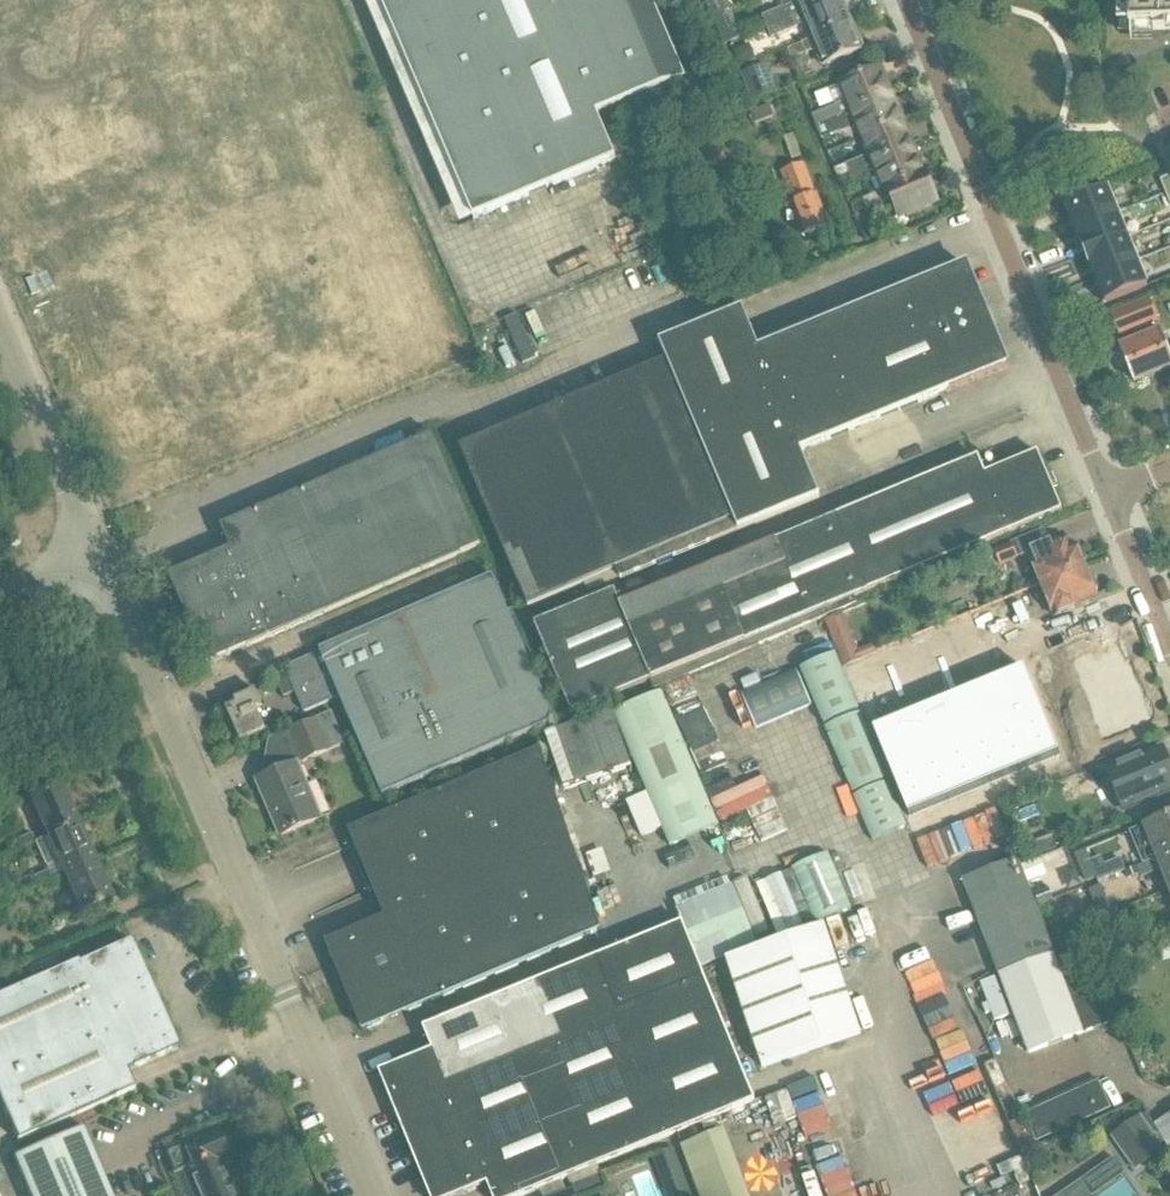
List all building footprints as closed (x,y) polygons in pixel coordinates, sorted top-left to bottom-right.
[(398,45),(474,221),(500,210),(616,161),(597,116),(685,78),(652,0),(380,0),(398,45)] [(712,19),(726,13),(732,11),(734,10),(730,0),(704,0),(712,19)] [(784,9),(764,17),(768,29),(839,0),(781,0),(784,9)] [(768,29),(772,39),(804,26),(811,42),(851,25),(840,0),(839,0),(768,29)] [(1131,31),(1169,30),(1169,0),(1130,0),(1131,31)] [(723,46),(738,40),(734,31),(731,32),(725,18),(728,17),(726,13),(712,19),(723,46)] [(811,42),(789,50),(793,60),(807,54),(807,55),(818,50),(825,67),(862,52),(851,25),(811,42)] [(741,67),(757,60),(751,44),(735,50),(741,67)] [(766,67),(743,76),(754,103),(777,93),(766,67)] [(842,87),(848,102),(813,116),(818,127),(889,99),(878,72),(842,87)] [(889,99),(818,127),(823,139),(857,125),(863,139),(899,125),(889,99)] [(770,105),(752,111),(756,124),(775,117),(770,105)] [(863,139),(869,156),(846,165),(850,174),(866,168),(873,165),(909,151),(899,125),(863,139)] [(795,136),(786,139),(793,161),(802,158),(795,136)] [(240,143),(207,157),(218,182),(251,168),(240,143)] [(920,177),(909,151),(873,165),(877,175),(884,192),(889,190),(920,177)] [(781,174),(808,237),(830,228),(804,165),(781,174)] [(870,178),(866,168),(850,174),(855,184),(870,178)] [(927,174),(920,177),(889,190),(893,202),(899,216),(904,215),(938,201),(927,174)] [(1161,180),(1167,193),(1167,194),(1169,192),(1169,177),(1161,180)] [(1069,181),(1055,187),(1061,203),(1076,197),(1069,181)] [(868,211),(883,205),(893,202),(889,190),(884,192),(864,200),(868,211)] [(1098,199),(1055,216),(1066,241),(1108,224),(1098,199)] [(60,241),(25,256),(37,284),(82,264),(70,237),(88,230),(82,216),(54,228),(60,241)] [(1108,224),(1066,241),(1076,266),(1119,249),(1108,224)] [(652,244),(655,253),(664,250),(661,241),(652,244)] [(1119,249),(1076,266),(1086,290),(1129,273),(1119,249)] [(82,264),(37,284),(49,311),(94,292),(82,264)] [(661,344),(667,359),(637,371),(639,376),(462,450),(528,608),(618,570),(622,580),(822,498),(803,452),(1008,368),(966,265),(761,350),(744,310),(661,344)] [(354,267),(345,271),(350,284),(359,280),(354,267)] [(345,271),(336,274),(342,287),(350,284),(345,271)] [(1129,273),(1086,290),(1096,315),(1139,298),(1129,273)] [(336,275),(328,278),(334,291),(342,287),(336,274),(336,275)] [(328,278),(319,282),(325,295),(334,291),(328,278)] [(319,282),(311,285),(317,298),(325,295),(319,282)] [(311,285),(303,289),(309,302),(317,298),(311,285)] [(303,289),(295,292),(300,305),(309,302),(303,289)] [(295,292),(286,296),(292,309),(300,305),(295,292)] [(286,296),(278,300),(283,313),(292,309),(286,296)] [(1112,314),(1122,338),(1159,322),(1149,299),(1112,314)] [(270,303),(269,303),(275,316),(283,313),(278,300),(270,303)] [(269,303),(261,307),(267,320),(275,316),(269,303)] [(261,307),(252,311),(258,324),(267,320),(261,307)] [(367,315),(325,333),(335,356),(377,338),(367,315)] [(280,325),(266,331),(270,340),(284,334),(280,325)] [(1121,346),(1121,348),(1118,355),(1122,365),(1128,368),(1129,368),(1135,382),(1169,368),(1169,350),(1161,330),(1121,346)] [(377,338),(335,356),(344,379),(387,361),(377,338)] [(290,348),(276,354),(280,363),(294,357),(290,348)] [(122,358),(78,377),(90,405),(135,385),(122,358)] [(387,361),(344,379),(354,401),(396,383),(387,361)] [(300,371),(286,377),(290,386),(304,380),(300,371)] [(154,382),(127,394),(133,408),(160,396),(154,382)] [(310,394),(296,400),(300,409),(314,403),(310,394)] [(160,396),(133,408),(139,421),(166,410),(160,396)] [(1107,403),(1110,413),(1119,410),(1115,400),(1107,403)] [(320,416),(306,422),(309,431),(324,425),(320,416)] [(232,549),(170,576),(208,664),(481,545),(433,435),(222,527),(232,549)] [(615,592),(537,626),(574,713),(651,681),(654,690),(858,604),(856,598),(1062,511),(1038,453),(986,475),(979,458),(777,541),(714,567),(689,578),(621,606),(615,592)] [(4,538),(9,549),(20,544),(15,533),(4,538)] [(1081,550),(1079,551),(1073,537),(1053,545),(1052,541),(1027,552),(1041,587),(1088,567),(1081,550)] [(1019,558),(1013,543),(995,551),(1001,566),(1019,558)] [(1088,567),(1041,587),(1054,619),(1079,609),(1076,604),(1099,595),(1088,567)] [(321,653),(287,667),(290,676),(278,682),(284,698),(297,693),(304,711),(339,696),(381,796),(555,722),(493,576),(330,646),(321,649),(320,650),(321,653)] [(825,621),(844,668),(878,654),(874,644),(859,650),(844,613),(825,621)] [(317,640),(321,649),(330,646),(326,637),(317,640)] [(1114,642),(1073,659),(1089,697),(1134,679),(1129,665),(1124,667),(1114,642)] [(802,670),(824,725),(860,710),(838,655),(802,670)] [(1025,669),(1000,679),(1035,764),(1060,754),(1025,669)] [(1050,669),(1038,673),(1041,679),(1050,675),(1052,674),(1050,669)] [(812,706),(798,671),(742,694),(757,729),(812,706)] [(1041,679),(1039,679),(1054,715),(1065,710),(1050,675),(1041,679)] [(1000,679),(975,689),(1010,775),(1035,764),(1000,679)] [(1134,679),(1089,697),(1105,735),(1145,719),(1135,694),(1140,692),(1134,679)] [(975,689),(950,700),(985,785),(1010,775),(975,689)] [(642,838),(666,828),(673,845),(721,824),(664,691),(616,711),(650,792),(627,802),(642,838)] [(258,709),(263,707),(257,692),(235,701),(237,706),(227,710),(240,741),(266,730),(258,709)] [(950,700),(925,710),(960,795),(985,785),(950,700)] [(925,710),(899,720),(935,806),(960,795),(925,710)] [(1054,715),(1068,750),(1080,746),(1065,710),(1054,715)] [(303,760),(345,743),(331,711),(290,728),(303,760)] [(632,767),(613,712),(547,735),(565,790),(632,767)] [(825,728),(853,794),(889,779),(861,713),(825,728)] [(899,720),(875,731),(910,816),(935,806),(899,720)] [(384,918),(325,942),(362,1030),(602,930),(541,749),(348,830),(354,843),(349,845),(350,845),(350,846),(368,891),(369,892),(369,893),(374,891),(384,918)] [(1108,772),(1124,809),(1169,790),(1169,764),(1164,749),(1108,772)] [(258,777),(281,837),(321,821),(298,761),(258,777)] [(854,797),(872,841),(907,826),(889,782),(854,797)] [(48,837),(78,823),(61,785),(30,799),(48,837)] [(1133,831),(1143,857),(1145,863),(1159,858),(1169,886),(1169,816),(1133,831)] [(78,823),(48,837),(36,843),(47,867),(59,862),(65,874),(96,860),(78,823)] [(24,848),(38,842),(33,832),(20,838),(24,848)] [(1076,854),(1086,882),(1098,878),(1087,850),(1076,854)] [(829,854),(793,869),(816,924),(852,909),(829,854)] [(96,860),(65,874),(83,912),(113,898),(96,860)] [(1039,860),(1025,866),(1030,880),(1045,874),(1039,860)] [(1020,862),(966,881),(1028,1053),(1110,1024),(1092,975),(1074,981),(1067,962),(1058,966),(1020,862)] [(39,886),(53,880),(49,871),(35,878),(39,886)] [(748,880),(735,885),(756,937),(769,931),(748,880)] [(683,923),(423,1027),(432,1050),(378,1071),(428,1195),(453,1195),(486,1183),(492,1195),(517,1195),(754,1101),(701,967),(758,945),(734,885),(677,908),(683,923)] [(1112,947),(1124,942),(1121,936),(1117,924),(1102,885),(1091,890),(1090,893),(1112,947)] [(1049,888),(1035,894),(1039,904),(1053,899),(1049,888)] [(828,923),(838,950),(850,946),(840,918),(828,923)] [(1124,921),(1117,924),(1121,936),(1124,942),(1131,940),(1124,921)] [(728,960),(763,1066),(862,1033),(826,927),(728,960)] [(0,995),(0,1103),(17,1141),(134,1089),(126,1071),(178,1048),(131,941),(79,964),(78,961),(0,995)] [(16,959),(13,951),(0,955),(0,965),(16,959)] [(1037,1143),(1112,1109),(1100,1082),(1025,1115),(1037,1143)] [(1035,1143),(1024,1119),(1011,1125),(1022,1149),(1035,1143)] [(1137,1167),(1163,1149),(1141,1119),(1115,1137),(1137,1167)] [(14,1159),(30,1195),(111,1195),(83,1131),(84,1131),(82,1127),(80,1128),(81,1130),(14,1159)] [(182,1142),(184,1147),(167,1154),(175,1173),(185,1169),(196,1195),(236,1195),(224,1166),(230,1164),(225,1153),(228,1152),(223,1138),(220,1139),(215,1128),(182,1142)] [(668,1195),(693,1195),(675,1148),(653,1156),(668,1195)] [(578,1195),(585,1195),(607,1188),(602,1175),(574,1186),(578,1195)]
